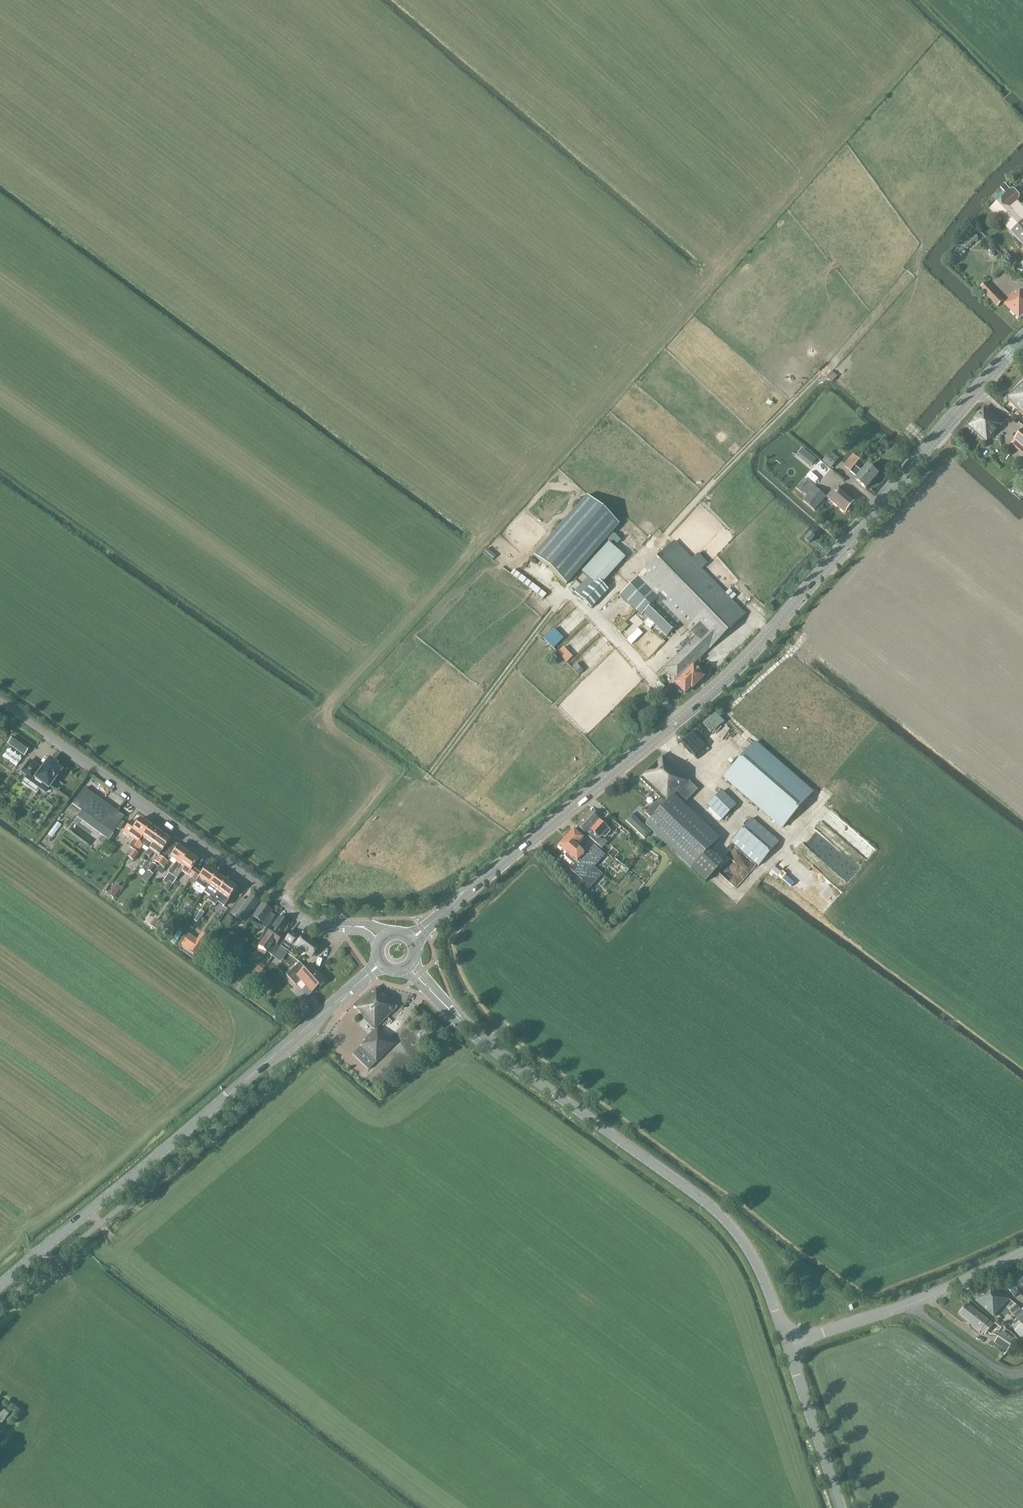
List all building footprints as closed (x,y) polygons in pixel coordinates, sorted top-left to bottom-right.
[(990,209),(1022,245),(1022,208),(1017,201),(1019,200),(1019,196),(1014,190),(1010,190),(1001,199),(990,209)] [(963,246),(966,249),(979,239),(975,235),(973,237),(970,234),(962,242),(964,245),(963,246)] [(1016,262),(1008,254),(1004,257),(1012,266),(1016,262)] [(998,306),(1003,301),(985,283),(978,290),(984,296),(986,294),(998,306)] [(1022,317),(1022,291),(1022,289),(1017,294),(1016,293),(1004,304),(1019,320),(1022,317)] [(826,377),(831,382),(837,375),(832,370),(826,377)] [(1006,399),(1022,416),(1022,384),(1006,399)] [(994,436),(1005,424),(985,407),(975,418),(968,426),(985,442),(990,437),(992,438),(994,436)] [(1014,440),(1015,441),(1011,445),(1022,455),(1022,429),(1014,440)] [(832,469),(840,459),(831,452),(823,461),(832,469)] [(857,477),(855,480),(867,489),(879,475),(868,466),(862,472),(855,467),(861,460),(853,455),(844,466),(851,472),(857,477)] [(833,472),(827,475),(832,484),(838,481),(833,472)] [(802,493),(810,483),(804,478),(796,488),(802,493)] [(810,483),(802,493),(807,497),(803,501),(815,511),(827,497),(815,487),(810,483)] [(839,487),(829,498),(846,514),(856,502),(839,487)] [(533,556),(567,585),(619,525),(586,496),(533,556)] [(810,544),(815,538),(810,533),(805,540),(810,544)] [(679,693),(680,693),(681,693),(682,693),(683,693),(685,694),(691,688),(692,689),(703,678),(692,667),(708,650),(709,649),(745,614),(674,541),(637,578),(638,579),(630,587),(620,597),(640,616),(643,614),(666,636),(678,625),(680,623),(682,625),(690,633),(695,637),(688,644),(664,668),(671,676),(675,681),(673,682),(679,688),(678,689),(678,690),(678,691),(678,692),(679,693)] [(582,572),(593,582),(579,597),(591,608),(608,590),(602,584),(625,558),(608,543),(582,572)] [(732,742),(737,731),(732,728),(726,739),(732,742)] [(13,737),(8,744),(24,756),(29,749),(13,737)] [(783,828),(812,794),(753,744),(724,777),(783,828)] [(697,790),(662,756),(640,778),(660,798),(645,813),(651,819),(645,824),(705,882),(719,867),(705,853),(719,839),(683,805),(697,790)] [(49,790),(53,784),(63,770),(57,766),(59,764),(49,757),(42,768),(30,759),(20,772),(31,780),(32,779),(34,781),(39,785),(38,788),(45,793),(48,789),(49,790)] [(124,817),(85,788),(73,804),(82,811),(79,815),(109,838),(124,817)] [(707,805),(722,820),(736,805),(722,791),(707,805)] [(602,840),(601,839),(602,837),(605,838),(610,832),(609,829),(590,811),(576,826),(586,835),(598,845),(602,840)] [(625,820),(645,839),(651,832),(631,814),(625,820)] [(135,847),(150,826),(139,818),(130,830),(137,835),(130,844),(135,847)] [(779,842),(751,818),(731,842),(759,865),(779,842)] [(53,835),(62,824),(57,820),(48,832),(53,835)] [(149,850),(161,834),(150,826),(135,847),(139,851),(142,846),(149,850)] [(565,839),(596,866),(605,856),(594,845),(589,850),(581,843),(584,839),(573,830),(565,839)] [(161,834),(149,850),(145,855),(149,858),(153,853),(158,857),(154,861),(159,865),(164,860),(162,859),(167,852),(164,850),(171,841),(169,840),(169,838),(166,836),(165,837),(161,834)] [(594,868),(596,866),(565,839),(558,847),(567,854),(565,856),(566,858),(574,865),(570,870),(582,881),(578,885),(579,886),(586,892),(601,875),(594,868)] [(167,884),(189,854),(175,844),(164,860),(159,865),(158,868),(156,870),(156,871),(161,874),(171,859),(176,862),(163,881),(167,884)] [(133,851),(128,857),(133,861),(138,854),(137,853),(133,851)] [(192,878),(199,869),(195,866),(198,861),(189,854),(167,884),(171,887),(182,871),(192,878)] [(139,871),(145,863),(140,859),(134,866),(139,871)] [(812,875),(815,872),(806,863),(803,866),(812,875)] [(156,870),(158,868),(152,864),(142,879),(148,883),(156,871),(156,870)] [(204,892),(217,874),(206,866),(203,872),(199,869),(192,878),(197,882),(192,889),(201,896),(204,892)] [(783,883),(789,873),(783,870),(781,873),(774,869),(770,875),(783,883)] [(822,872),(817,877),(824,884),(830,879),(822,872)] [(212,903),(227,882),(217,874),(204,892),(210,897),(208,900),(212,903)] [(110,897),(117,885),(111,881),(104,893),(110,897)] [(227,882),(212,903),(216,906),(223,896),(228,900),(237,888),(227,882)] [(818,895),(822,891),(816,885),(812,888),(818,895)] [(231,913),(236,916),(244,922),(247,918),(259,902),(251,896),(247,901),(242,898),(231,913)] [(814,896),(809,904),(819,909),(823,902),(814,896)] [(266,929),(275,916),(271,913),(272,911),(262,903),(252,917),(262,923),(260,925),(266,929)] [(214,918),(215,918),(212,922),(211,925),(215,928),(217,925),(218,926),(224,916),(219,912),(214,918)] [(154,917),(150,925),(156,928),(160,921),(154,917)] [(281,917),(273,928),(272,927),(258,946),(273,957),(280,948),(276,945),(278,943),(283,936),(282,935),(290,924),(281,917)] [(292,932),(286,940),(295,947),(295,946),(311,959),(319,948),(304,936),(301,941),(297,938),(298,937),(292,932)] [(201,934),(197,940),(189,950),(196,955),(208,939),(201,934)] [(234,954),(241,960),(246,953),(240,947),(234,954)] [(261,973),(264,965),(259,962),(255,970),(261,973)] [(286,975),(288,977),(295,986),(301,981),(306,987),(305,988),(304,990),(304,992),(304,994),(305,997),(306,999),(325,981),(310,964),(305,968),(300,962),(286,975)] [(255,982),(261,990),(270,984),(263,975),(255,982)] [(366,1042),(353,1055),(369,1071),(395,1045),(378,1028),(398,1008),(376,987),(355,1008),(361,1013),(359,1015),(375,1030),(365,1041),(366,1042)] [(1021,1275),(1020,1275),(1019,1275),(1017,1275),(1013,1278),(1013,1280),(1014,1280),(1006,1287),(1015,1297),(1020,1294),(1022,1297),(1022,1274),(1021,1275)] [(994,1317),(1009,1299),(991,1283),(975,1301),(994,1317)] [(959,1315),(961,1317),(969,1322),(968,1324),(979,1333),(980,1332),(985,1335),(994,1324),(967,1303),(959,1315)] [(1017,1305),(1008,1314),(1012,1319),(1015,1317),(1022,1325),(1015,1331),(1022,1340),(1022,1312),(1017,1305)] [(1016,1340),(1003,1331),(995,1343),(1008,1352),(1016,1340)] [(1,1425),(10,1414),(1,1408),(2,1407),(0,1406),(0,1424),(1,1425)]
